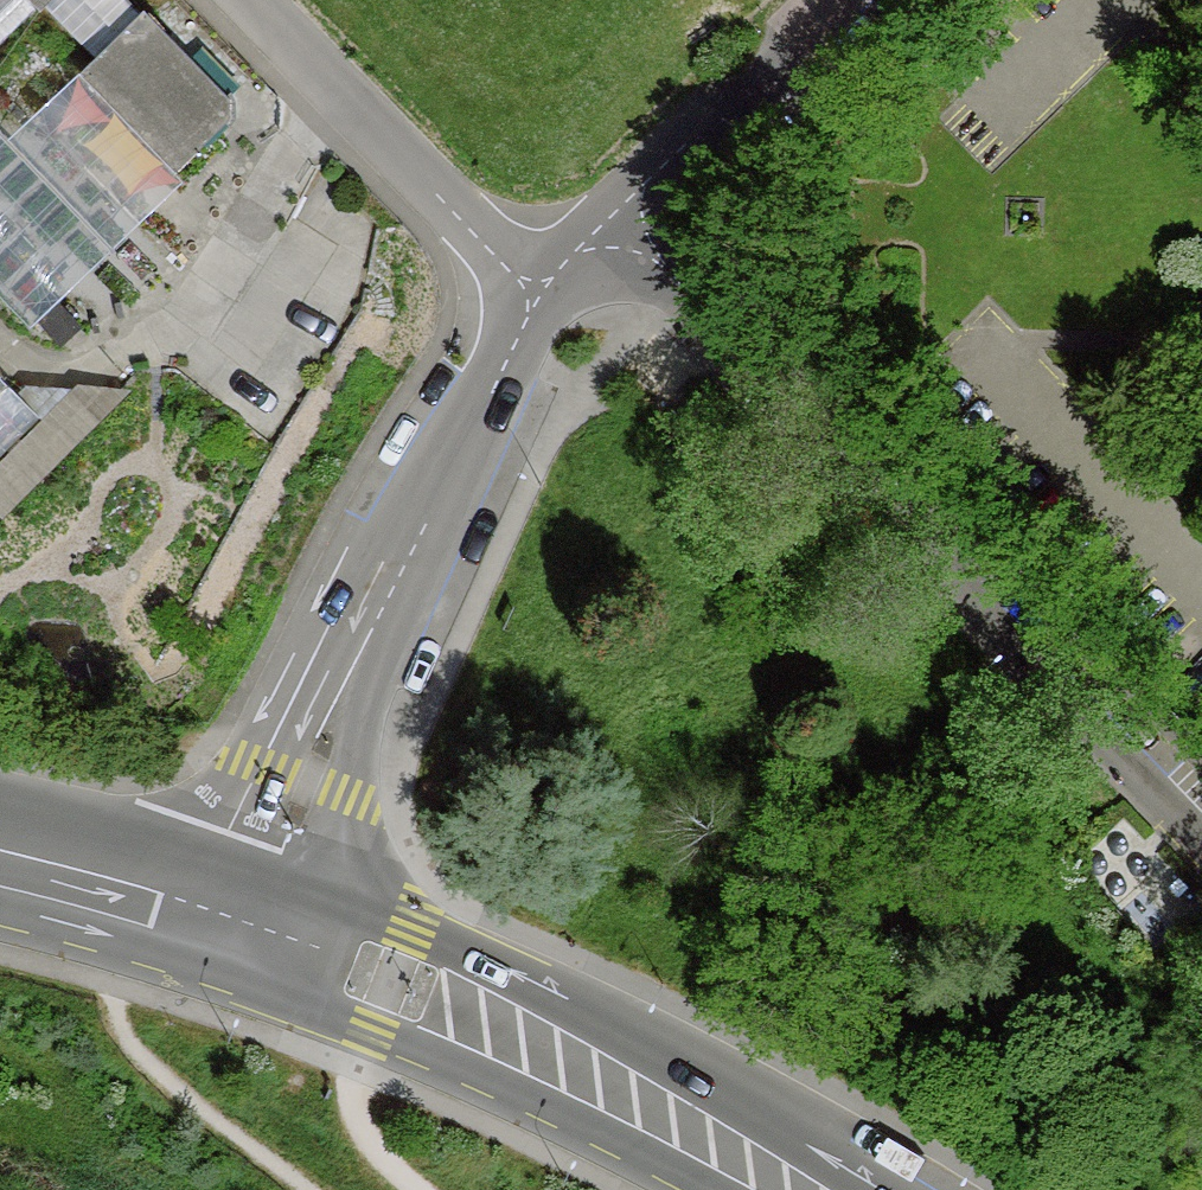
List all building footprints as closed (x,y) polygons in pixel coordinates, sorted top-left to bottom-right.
[(134,0),(30,0),(40,11),(46,6),(94,58),(80,73),(176,173),(231,119),(230,99),(134,0)]
